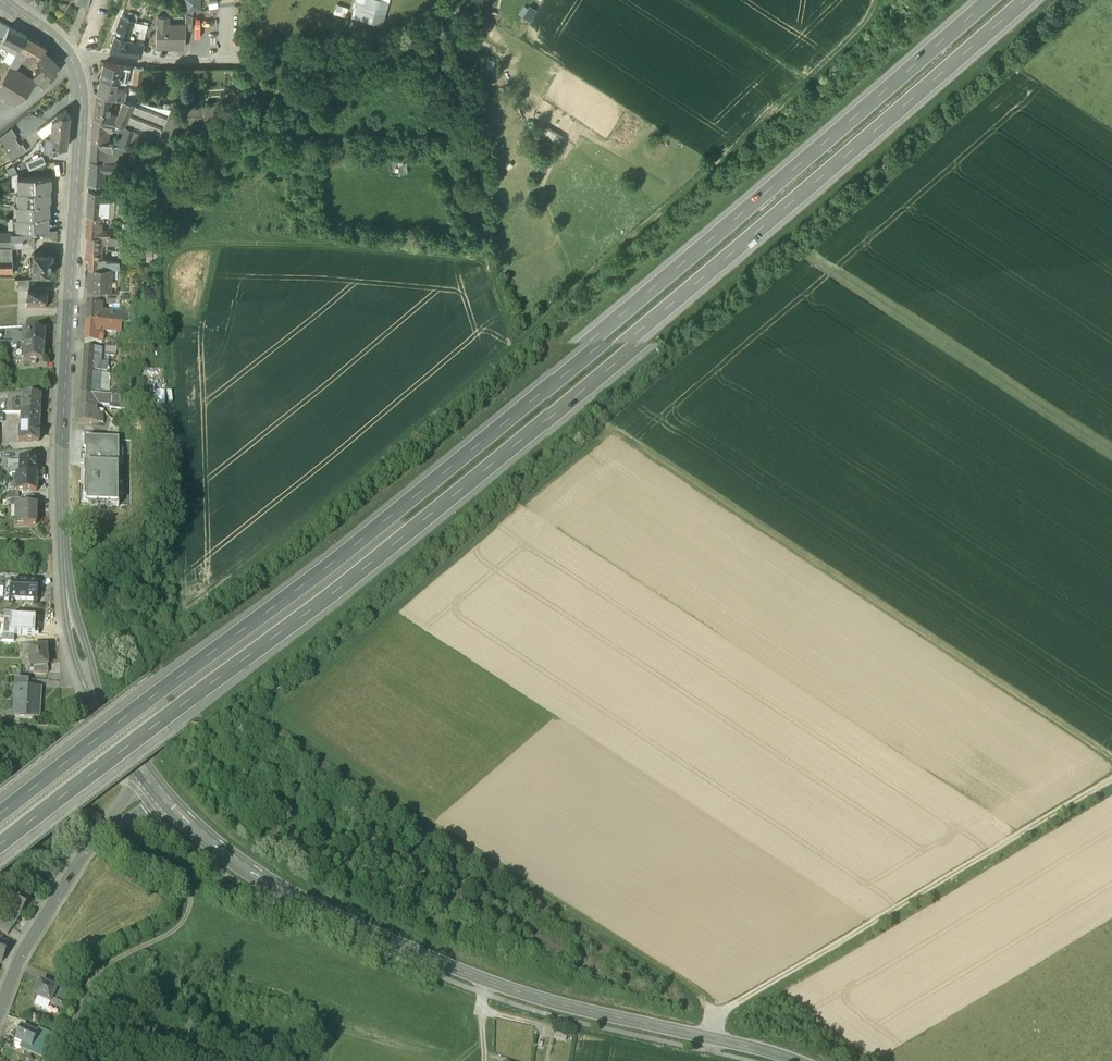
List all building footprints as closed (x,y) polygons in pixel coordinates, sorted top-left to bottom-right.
[(185,11),(193,14),(193,9),(200,8),(199,0),(184,0),(185,11)] [(368,0),(355,0),(350,16),(362,20),(368,0)] [(362,20),(379,24),(386,0),(385,0),(368,0),(362,20)] [(334,13),(345,16),(348,7),(337,3),(334,13)] [(536,10),(530,6),(522,17),(528,21),(536,10)] [(129,15),(122,13),(117,25),(115,32),(129,36),(131,28),(135,19),(132,18),(128,17),(129,15)] [(185,23),(169,22),(169,15),(158,14),(156,44),(184,46),(185,28),(185,23)] [(0,23),(0,44),(3,38),(9,25),(1,22),(0,23)] [(26,35),(9,25),(3,38),(9,41),(8,44),(11,46),(9,49),(16,53),(19,47),(26,35)] [(129,36),(127,43),(113,40),(111,48),(141,53),(143,41),(137,40),(139,30),(135,29),(131,28),(129,36)] [(129,36),(115,32),(113,40),(127,43),(129,36)] [(46,46),(26,35),(19,47),(26,51),(22,57),(29,61),(33,64),(37,58),(39,54),(40,55),(44,49),(46,46)] [(16,53),(11,62),(17,66),(22,57),(26,51),(19,47),(16,53)] [(44,49),(40,55),(39,54),(37,58),(42,63),(33,72),(45,83),(57,71),(54,69),(59,64),(44,49)] [(123,64),(103,61),(100,76),(120,79),(123,64)] [(129,65),(123,64),(120,79),(126,80),(129,65)] [(0,81),(0,82),(0,94),(1,94),(17,103),(24,96),(30,90),(16,81),(21,72),(15,68),(9,65),(9,66),(0,81)] [(144,67),(134,66),(132,81),(142,82),(144,67)] [(33,79),(21,72),(16,81),(30,90),(35,81),(33,80),(33,79)] [(113,79),(100,76),(97,91),(111,94),(117,96),(119,88),(111,86),(113,79)] [(141,87),(130,85),(128,98),(139,100),(141,87)] [(111,94),(97,91),(93,115),(114,119),(117,111),(109,110),(111,94)] [(126,98),(123,97),(117,111),(114,119),(121,122),(133,127),(158,137),(158,136),(172,135),(172,131),(202,131),(202,127),(213,126),(212,120),(219,119),(219,115),(222,115),(222,111),(219,111),(219,104),(170,106),(139,100),(128,98),(126,98)] [(66,107),(52,117),(51,134),(67,135),(70,113),(66,107)] [(114,119),(93,115),(92,123),(91,139),(102,140),(103,125),(112,127),(114,119)] [(52,117),(37,128),(43,136),(46,133),(51,134),(52,117)] [(133,127),(121,122),(115,142),(128,143),(133,127)] [(0,135),(0,136),(6,145),(9,143),(16,138),(14,135),(17,133),(11,125),(0,135)] [(549,138),(557,139),(558,130),(551,129),(549,138)] [(51,134),(46,133),(45,141),(42,141),(42,147),(44,147),(57,149),(57,144),(66,145),(67,135),(51,134)] [(16,138),(9,143),(12,148),(20,142),(16,138)] [(102,140),(91,139),(90,158),(105,159),(106,159),(106,148),(112,149),(112,141),(102,140)] [(20,142),(12,148),(7,152),(11,157),(16,154),(16,155),(27,148),(22,141),(20,142)] [(43,152),(27,159),(30,167),(46,160),(43,152)] [(105,159),(90,158),(89,180),(97,181),(102,181),(103,168),(118,169),(118,160),(106,159),(105,159)] [(400,162),(400,172),(408,172),(407,161),(400,162)] [(52,176),(18,177),(19,190),(47,189),(47,182),(52,182),(52,176)] [(100,189),(88,187),(87,212),(98,212),(99,198),(100,189)] [(19,190),(17,190),(18,203),(46,202),(46,195),(51,195),(51,189),(47,189),(19,190)] [(114,190),(100,189),(99,198),(108,198),(108,213),(113,213),(114,190)] [(108,198),(99,198),(98,212),(103,213),(108,213),(108,198)] [(18,203),(17,203),(17,216),(46,215),(45,208),(50,208),(50,202),(46,202),(18,203)] [(98,212),(87,212),(86,223),(102,224),(102,219),(103,219),(103,213),(98,212)] [(17,216),(16,217),(17,230),(34,229),(45,229),(45,222),(49,222),(49,215),(46,215),(17,216)] [(102,224),(86,223),(86,232),(102,233),(110,233),(110,227),(102,226),(102,224)] [(0,230),(0,273),(13,272),(12,242),(34,242),(34,229),(17,230),(0,230)] [(102,233),(86,232),(85,246),(95,247),(101,248),(102,239),(102,233)] [(95,247),(85,246),(84,255),(101,256),(101,248),(95,247)] [(52,252),(34,251),(33,262),(30,262),(29,271),(51,272),(51,261),(55,261),(55,254),(52,254),(52,252)] [(88,256),(88,264),(110,265),(119,265),(119,257),(88,256)] [(110,265),(88,264),(88,276),(89,276),(89,286),(99,286),(99,284),(110,285),(110,265)] [(29,277),(18,278),(18,289),(28,289),(28,288),(29,288),(29,277)] [(29,288),(28,288),(28,289),(27,309),(46,310),(47,289),(29,288)] [(120,291),(106,290),(106,299),(118,300),(120,300),(120,291)] [(96,305),(86,304),(85,324),(95,324),(96,317),(96,305)] [(96,305),(96,317),(95,324),(103,325),(112,326),(112,315),(101,314),(102,305),(96,305)] [(128,316),(112,315),(112,326),(121,326),(127,327),(128,316)] [(95,324),(85,324),(84,343),(102,344),(102,332),(103,325),(95,324)] [(112,326),(103,325),(102,332),(120,333),(121,326),(112,326)] [(44,334),(23,333),(22,336),(22,348),(24,348),(25,347),(44,348),(44,334)] [(22,336),(14,336),(14,348),(22,348),(22,336)] [(44,348),(25,347),(24,348),(24,362),(43,363),(44,348)] [(94,351),(84,350),(82,375),(92,375),(93,373),(94,351)] [(102,352),(94,351),(93,373),(100,373),(101,365),(102,352)] [(82,375),(81,397),(96,398),(99,398),(101,375),(92,375),(82,375)] [(41,397),(22,397),(21,412),(40,413),(41,397)] [(96,398),(81,397),(80,409),(96,410),(96,405),(96,398)] [(99,398),(96,398),(96,405),(111,406),(111,398),(99,398)] [(96,410),(80,409),(79,423),(95,423),(96,410)] [(103,412),(96,410),(95,423),(103,424),(103,412)] [(40,413),(21,412),(20,431),(20,432),(39,433),(40,413)] [(39,433),(20,432),(20,431),(19,430),(18,442),(39,442),(39,433)] [(86,505),(117,505),(117,439),(86,439),(86,505)] [(38,461),(20,460),(20,468),(19,475),(37,476),(38,461)] [(37,476),(16,476),(16,492),(18,492),(36,493),(37,476)] [(23,506),(15,506),(15,507),(15,526),(36,526),(36,506),(23,506)] [(36,584),(11,582),(10,600),(35,601),(36,584)] [(14,634),(38,636),(39,620),(17,618),(4,617),(2,633),(14,634)] [(46,649),(29,651),(30,669),(33,669),(47,668),(46,651),(46,649)] [(28,681),(14,680),(14,689),(28,690),(28,681)] [(28,690),(14,689),(14,690),(19,690),(18,702),(15,702),(14,719),(38,720),(39,690),(28,690)] [(18,893),(15,890),(9,898),(6,896),(1,904),(5,906),(10,909),(20,915),(29,899),(23,895),(18,893)] [(20,915),(10,909),(6,915),(16,921),(20,915)] [(16,921),(6,915),(1,922),(11,928),(16,921)] [(1,922),(0,924),(0,931),(7,936),(11,928),(1,922)] [(1,962),(8,944),(0,941),(0,961),(1,962)] [(72,985),(59,979),(55,988),(55,989),(68,994),(72,985)] [(55,988),(39,982),(33,996),(37,997),(49,1003),(55,989),(55,988)] [(55,989),(49,1003),(62,1008),(68,994),(55,989)] [(49,1003),(37,997),(33,1005),(46,1010),(49,1003)] [(37,1033),(20,1026),(14,1040),(31,1048),(37,1033)] [(45,1037),(37,1033),(31,1048),(39,1051),(44,1053),(47,1045),(42,1044),(45,1037)] [(88,1047),(77,1044),(75,1050),(86,1054),(88,1047)]
